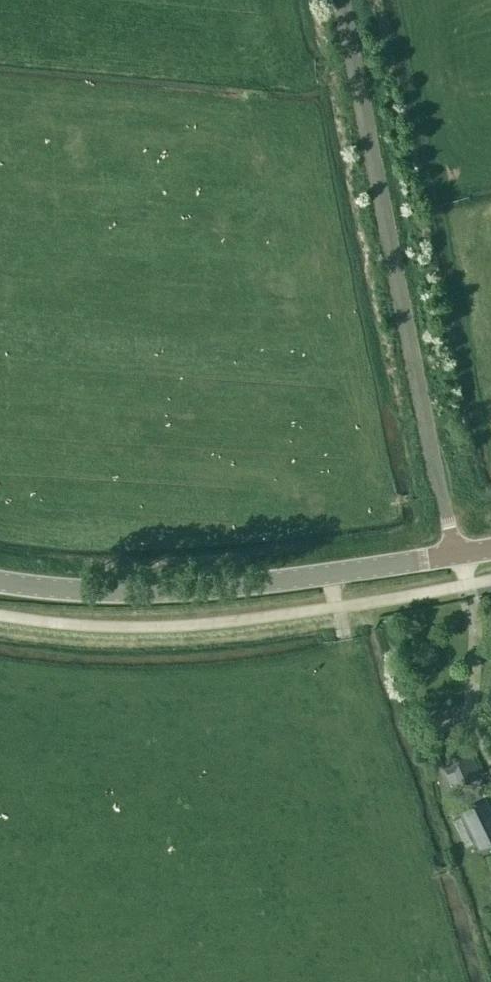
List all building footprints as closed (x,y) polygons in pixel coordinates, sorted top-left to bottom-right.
[(447,772),(455,769),(461,783),(480,775),(465,739),(438,750),(447,772)] [(480,845),(490,840),(490,812),(484,798),(462,809),(480,845)]
